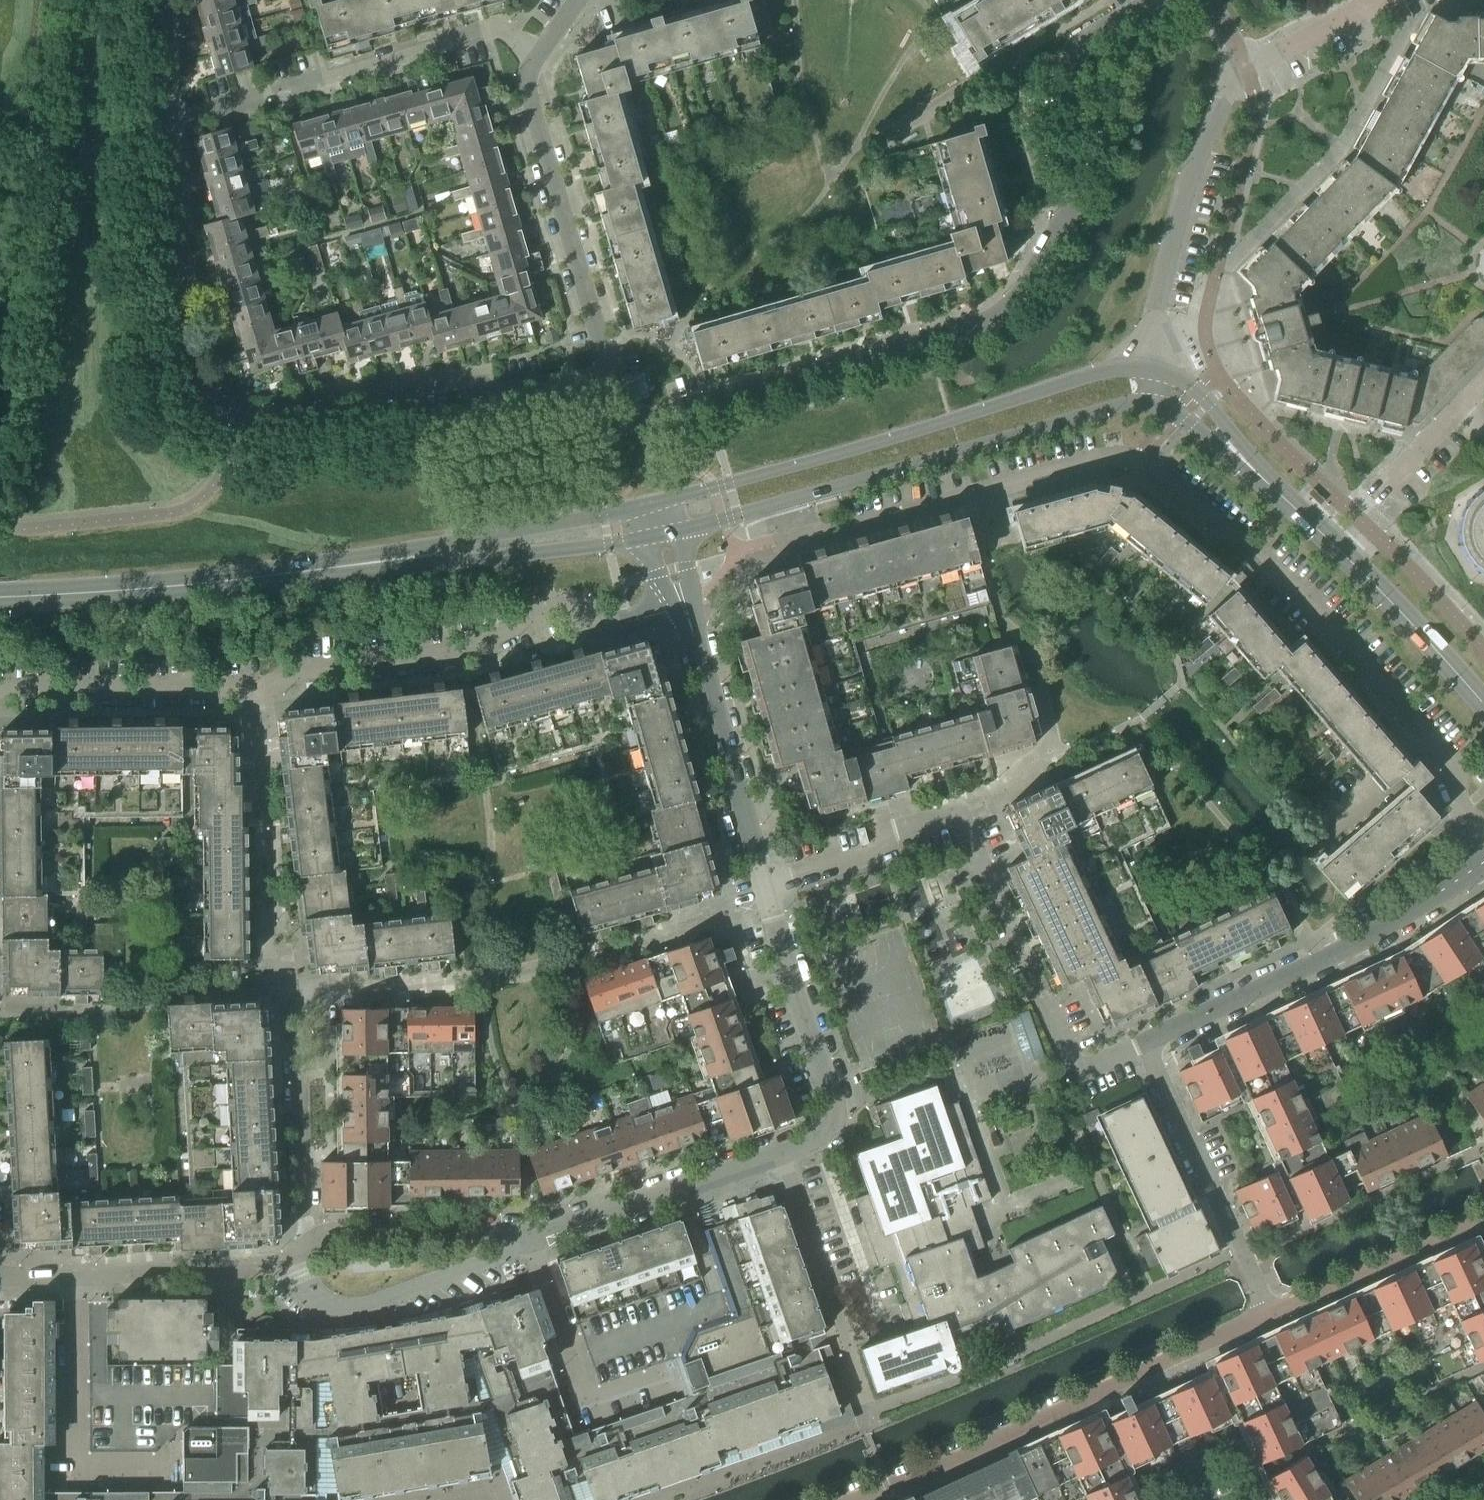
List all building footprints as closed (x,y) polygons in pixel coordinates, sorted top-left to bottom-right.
[(199,14),(234,4),(233,0),(195,0),(199,14)] [(205,35),(240,25),(252,22),(247,5),(246,6),(244,0),(233,0),(234,4),(199,14),(205,35)] [(302,7),(299,0),(292,0),(289,1),(291,10),(302,7)] [(361,0),(341,0),(322,6),(320,0),(308,0),(310,9),(315,7),(328,53),(373,40),(361,0)] [(373,40),(417,27),(409,0),(361,0),(373,40)] [(417,27),(460,14),(456,0),(409,0),(417,27)] [(460,14),(505,1),(505,0),(456,0),(460,14)] [(758,42),(752,22),(746,0),(720,0),(622,28),(611,32),(614,46),(606,48),(575,57),(588,101),(578,104),(603,191),(594,194),(633,328),(671,317),(659,277),(669,274),(667,265),(656,268),(646,233),(657,230),(654,220),(643,223),(632,185),(642,182),(635,161),(780,119),(758,42)] [(977,57),(973,60),(975,64),(1080,0),(942,0),(977,57)] [(294,20),(304,17),(302,8),(291,11),(294,20)] [(1477,20),(1477,17),(1457,18),(1457,23),(1445,23),(1432,16),(1353,159),(1240,277),(1251,287),(1254,298),(1249,299),(1255,319),(1257,318),(1267,350),(1264,351),(1270,370),(1274,369),(1278,380),(1274,394),(1404,426),(1406,421),(1416,381),(1415,381),(1314,356),(1309,357),(1301,329),(1306,328),(1306,326),(1317,323),(1315,314),(1303,317),(1299,303),(1294,305),(1290,289),(1295,288),(1392,187),(1459,65),(1459,59),(1483,59),(1483,20),(1477,20)] [(760,20),(752,22),(758,42),(766,39),(760,20)] [(205,35),(211,56),(246,46),(245,41),(240,25),(205,35)] [(255,38),(258,47),(268,44),(265,35),(255,38)] [(246,46),(211,56),(217,78),(252,68),(247,50),(258,47),(255,38),(245,41),(246,46)] [(435,123),(450,118),(447,108),(441,87),(428,91),(424,76),(415,78),(429,124),(435,123)] [(408,131),(429,124),(415,78),(406,81),(408,87),(413,86),(414,90),(398,95),(408,131)] [(441,87),(447,108),(493,95),(491,86),(475,91),(472,78),(441,87)] [(387,137),(408,131),(398,95),(377,101),(387,137)] [(447,108),(450,118),(453,129),(489,119),(485,107),(484,102),(488,101),(489,106),(496,104),(493,95),(447,108)] [(366,143),(371,141),(387,137),(377,101),(356,107),(366,143)] [(374,152),(371,141),(366,143),(356,107),(335,113),(349,160),(365,155),(365,154),(374,152)] [(333,165),(349,160),(335,113),(315,119),(325,155),(329,153),(332,164),(333,165)] [(324,166),(332,164),(329,153),(325,155),(315,119),(293,125),(303,161),(321,156),(324,166)] [(453,129),(458,146),(459,150),(495,140),(489,119),(453,129)] [(858,166),(887,266),(877,269),(865,273),(867,282),(829,293),(826,283),(816,286),(819,296),(785,306),(782,296),(773,298),(776,309),(741,319),(738,308),(729,311),(732,321),(703,329),(691,333),(702,371),(880,320),(878,310),(965,285),(963,277),(1011,263),(998,222),(1009,219),(981,125),(977,126),(978,131),(889,157),(858,166)] [(194,139),(201,161),(236,150),(235,146),(230,128),(194,139)] [(245,143),(248,152),(258,149),(256,140),(245,143)] [(460,155),(465,171),(501,161),(495,140),(459,150),(458,146),(448,149),(450,158),(460,155)] [(201,161),(206,181),(242,171),(238,155),(248,152),(245,143),(235,146),(236,150),(201,161)] [(450,158),(448,149),(437,152),(440,161),(450,158)] [(365,154),(365,155),(368,165),(377,162),(374,152),(365,154)] [(465,171),(470,187),(471,191),(507,181),(501,161),(465,171)] [(335,174),(333,165),(332,164),(324,166),(327,177),(335,174)] [(206,181),(212,202),(248,192),(247,187),(242,171),(206,181)] [(257,184),(260,193),(270,190),(268,181),(257,184)] [(472,196),(477,212),(513,202),(507,181),(471,191),(470,187),(459,190),(462,199),(472,196)] [(212,202),(218,222),(218,223),(240,216),(241,217),(255,213),(250,196),(260,193),(257,184),(247,187),(248,192),(212,202)] [(403,192),(406,202),(415,200),(412,189),(403,192)] [(459,190),(449,193),(452,202),(462,199),(459,190)] [(415,200),(406,202),(409,213),(418,210),(415,200)] [(477,212),(482,229),(483,233),(519,223),(513,202),(477,212)] [(367,210),(372,223),(386,219),(382,205),(367,210)] [(344,219),(347,229),(363,225),(359,214),(344,219)] [(204,226),(211,248),(246,237),(245,233),(241,217),(240,216),(218,223),(218,222),(204,226)] [(654,220),(657,230),(667,227),(664,217),(654,220)] [(484,238),(489,254),(525,244),(519,223),(483,233),(482,229),(471,232),(474,241),(484,238)] [(366,248),(387,241),(382,226),(361,232),(366,248)] [(256,230),(258,239),(268,236),(266,227),(256,230)] [(211,248),(217,269),(253,258),(248,242),(258,239),(256,230),(245,233),(246,237),(211,248)] [(474,241),(471,232),(461,235),(464,244),(474,241)] [(495,275),(541,261),(539,252),(532,254),(533,260),(530,261),(528,255),(525,244),(489,254),(495,275)] [(308,248),(311,259),(320,256),(317,246),(308,248)] [(320,256),(311,259),(314,269),(323,266),(320,256)] [(217,269),(223,290),(259,279),(257,275),(253,258),(217,269)] [(544,270),(541,261),(495,275),(497,281),(501,296),(511,293),(532,287),(529,274),(544,270)] [(677,262),(667,265),(669,274),(680,271),(677,262)] [(268,272),(270,281),(281,278),(278,269),(268,272)] [(223,290),(229,310),(265,300),(260,284),(270,281),(268,272),(257,275),(259,279),(223,290)] [(823,272),(813,275),(816,286),(826,283),(823,272)] [(779,285),(770,288),(773,298),(782,296),(779,285)] [(393,290),(396,300),(405,298),(404,294),(402,287),(393,290)] [(542,318),(532,287),(511,293),(524,339),(533,337),(529,322),(542,318)] [(438,292),(441,302),(450,299),(447,289),(438,292)] [(396,300),(399,311),(403,309),(414,345),(433,340),(434,339),(428,317),(429,317),(422,294),(416,291),(404,294),(405,298),(396,300)] [(515,342),(524,339),(511,293),(501,296),(490,299),(501,335),(512,331),(518,330),(519,334),(513,335),(515,342)] [(738,308),(735,298),(726,301),(729,311),(738,308)] [(351,302),(354,312),(363,310),(360,299),(351,302)] [(441,302),(444,312),(449,311),(459,347),(479,341),(469,305),(453,310),(450,299),(441,302)] [(490,299),(469,305),(479,341),(501,335),(490,299)] [(229,310),(235,331),(271,321),(265,300),(229,310)] [(354,312),(357,323),(361,321),(372,357),(393,351),(382,315),(379,305),(363,310),(354,312)] [(399,311),(382,315),(393,351),(414,345),(403,309),(399,311)] [(444,312),(429,317),(428,317),(434,339),(433,340),(438,353),(459,347),(449,311),(444,312)] [(337,313),(316,320),(326,355),(346,350),(347,349),(340,327),(341,327),(337,313)] [(1471,322),(1415,381),(1416,381),(1406,421),(1418,424),(1483,355),(1483,318),(1481,318),(1479,318),(1476,319),(1474,320),(1472,321),(1471,322)] [(316,320),(295,326),(308,372),(317,369),(315,363),(310,364),(309,361),(326,355),(316,320)] [(228,346),(230,355),(277,341),(274,332),(271,321),(235,331),(238,343),(240,348),(236,349),(235,344),(228,346)] [(357,323),(341,327),(340,327),(347,349),(346,350),(350,363),(372,357),(361,321),(357,323)] [(288,328),(274,332),(277,341),(283,363),(295,359),(299,374),(308,372),(295,326),(294,326),(288,328)] [(548,343),(559,340),(556,332),(546,335),(548,343)] [(277,341),(230,355),(233,364),(248,359),(252,372),(283,363),(277,341)] [(1105,524),(1169,577),(1203,604),(1227,576),(1130,497),(1129,498),(1117,496),(1119,488),(1108,485),(1106,493),(1094,491),(1094,489),(1013,512),(1024,552),(1066,541),(1064,536),(1105,524)] [(1483,491),(1483,492),(1476,497),(1475,497),(1474,499),(1474,500),(1468,507),(1467,509),(1467,510),(1463,519),(1463,518),(1462,521),(1463,521),(1462,531),(1461,531),(1461,533),(1462,533),(1463,543),(1463,545),(1464,545),(1468,554),(1467,554),(1469,557),(1469,556),(1475,564),(1477,566),(1483,571),(1483,491)] [(758,628),(760,635),(760,636),(739,641),(746,663),(740,665),(742,673),(748,671),(757,705),(751,707),(754,715),(759,713),(769,747),(763,748),(765,756),(771,754),(775,768),(795,763),(798,770),(804,793),(812,791),(819,814),(866,801),(876,798),(908,789),(906,780),(919,776),(922,785),(928,784),(934,782),(932,773),(961,765),(963,774),(976,770),(973,761),(988,757),(1035,744),(1028,721),(1037,718),(1028,688),(1028,686),(1024,673),(1033,670),(1029,658),(1020,660),(1016,645),(1002,648),(972,657),(984,698),(983,699),(986,710),(975,713),(891,737),(894,746),(884,749),(864,754),(854,757),(843,760),(840,749),(839,749),(804,625),(805,625),(802,614),(813,610),(812,610),(823,607),(980,563),(966,516),(949,521),(947,513),(937,516),(940,523),(908,533),(905,524),(901,526),(896,527),(898,535),(866,545),(864,536),(854,539),(857,547),(825,556),(822,548),(813,550),(815,559),(808,561),(799,564),(799,566),(753,579),(760,603),(751,605),(758,628)] [(1110,547),(1101,558),(1109,564),(1118,553),(1110,547)] [(1109,564),(1101,558),(1092,569),(1100,575),(1109,564)] [(864,754),(884,749),(853,641),(981,607),(983,607),(990,605),(980,563),(823,607),(812,610),(813,610),(802,614),(805,625),(804,625),(839,749),(840,749),(843,760),(854,757),(864,754)] [(1142,572),(1133,583),(1141,590),(1150,579),(1142,572)] [(1141,590),(1133,583),(1124,594),(1132,601),(1141,590)] [(1207,615),(1221,631),(1249,607),(1235,591),(1207,615)] [(1174,598),(1165,609),(1173,616),(1182,605),(1174,598)] [(1221,631),(1234,647),(1263,622),(1249,607),(1221,631)] [(1173,616),(1165,609),(1156,620),(1164,627),(1173,616)] [(1234,647),(1248,663),(1277,638),(1263,622),(1234,647)] [(1207,637),(1197,646),(1204,654),(1214,644),(1207,637)] [(1248,663),(1261,677),(1289,653),(1277,638),(1248,663)] [(650,810),(650,812),(661,853),(664,864),(653,867),(569,891),(570,893),(582,935),(597,930),(600,939),(612,936),(610,927),(639,919),(641,928),(654,924),(651,915),(666,911),(666,912),(667,911),(698,902),(695,894),(719,887),(706,840),(694,800),(700,799),(670,694),(671,694),(662,662),(653,664),(646,641),(600,653),(600,651),(591,653),(583,656),(580,647),(571,650),(574,658),(541,667),(539,659),(530,661),(532,669),(499,678),(497,670),(488,673),(490,681),(473,685),(486,733),(488,733),(603,701),(612,698),(623,695),(626,706),(655,809),(650,810)] [(1274,668),(1288,684),(1317,659),(1302,642),(1289,653),(1261,677),(1262,678),(1274,668)] [(1204,654),(1197,646),(1186,655),(1193,663),(1204,654)] [(1288,684),(1301,699),(1330,674),(1317,659),(1288,684)] [(1234,668),(1224,677),(1231,685),(1241,676),(1234,668)] [(1301,699),(1314,713),(1342,689),(1330,674),(1301,699)] [(1231,685),(1224,677),(1213,686),(1220,694),(1231,685)] [(400,686),(395,687),(391,687),(392,696),(358,700),(357,691),(348,692),(349,701),(343,702),(331,703),(331,706),(284,711),(287,736),(278,737),(282,770),(295,878),(300,877),(305,919),(310,967),(335,964),(336,973),(369,970),(369,969),(383,967),(384,977),(397,975),(396,966),(426,962),(427,972),(440,970),(439,961),(455,959),(450,914),(363,924),(363,923),(352,925),(351,913),(350,913),(345,870),(340,870),(327,764),(328,764),(326,753),(338,752),(338,751),(349,750),(467,736),(462,688),(444,690),(443,681),(433,682),(434,691),(401,695),(400,686)] [(1274,688),(1264,697),(1270,705),(1281,696),(1274,688)] [(1314,713),(1328,729),(1356,704),(1342,689),(1314,713)] [(603,701),(488,733),(499,773),(503,772),(508,771),(594,747),(610,805),(612,812),(614,821),(650,810),(655,809),(626,706),(623,695),(612,698),(603,701)] [(1270,705),(1264,697),(1253,707),(1260,714),(1270,705)] [(1328,729),(1340,743),(1368,719),(1356,704),(1328,729)] [(2,942),(3,987),(27,987),(27,996),(61,996),(61,995),(75,995),(75,1005),(88,1005),(88,995),(104,995),(103,955),(103,949),(60,950),(60,949),(49,949),(48,938),(48,894),(42,894),(41,787),(42,787),(42,776),(53,776),(53,775),(62,775),(74,775),(182,775),(193,774),(193,786),(194,786),(194,830),(202,830),(204,959),(249,959),(248,827),(242,827),(242,811),(251,811),(251,801),(242,802),(242,784),(240,784),(239,752),(231,752),(230,728),(182,728),(182,726),(165,726),(165,717),(155,717),(155,726),(122,726),(121,717),(112,717),(112,726),(78,727),(78,718),(69,718),(69,727),(62,727),(51,727),(51,729),(4,730),(4,755),(0,755),(0,897),(2,897),(3,939),(2,939),(2,942)] [(1301,719),(1290,728),(1297,736),(1308,727),(1301,719)] [(1340,743),(1354,759),(1383,735),(1368,719),(1340,743)] [(1297,736),(1290,728),(1280,738),(1286,745),(1297,736)] [(1383,735),(1354,759),(1374,781),(1382,791),(1400,776),(1412,790),(1409,792),(1395,805),(1381,816),(1366,829),(1350,844),(1334,858),(1320,870),(1344,898),(1346,896),(1438,816),(1416,791),(1431,777),(1416,759),(1409,765),(1402,757),(1383,735)] [(471,778),(467,736),(349,750),(338,751),(338,752),(326,753),(328,764),(327,764),(340,870),(345,870),(382,866),(373,790),(461,779),(471,778)] [(1047,970),(1050,977),(1056,975),(1062,988),(1081,979),(1095,1008),(1103,1004),(1113,1026),(1157,1006),(1157,1005),(1166,1001),(1170,999),(1169,997),(1174,994),(1175,997),(1202,984),(1198,976),(1225,963),(1229,972),(1241,966),(1237,958),(1264,945),(1268,953),(1280,948),(1276,939),(1291,932),(1272,891),(1172,937),(1176,946),(1147,959),(1138,964),(1138,963),(1127,968),(1123,958),(1122,958),(1068,841),(1064,830),(1074,826),(1074,825),(1153,789),(1134,747),(1010,804),(1020,826),(1012,830),(1026,859),(1007,868),(1016,889),(1011,891),(1014,899),(1019,896),(1034,928),(1029,931),(1032,938),(1038,935),(1052,967),(1047,970)] [(1328,750),(1317,759),(1324,767),(1335,757),(1328,750)] [(1324,767),(1317,759),(1306,768),(1313,776),(1324,767)] [(85,818),(182,817),(182,775),(74,775),(62,775),(53,775),(53,776),(42,776),(42,787),(42,894),(48,894),(85,894),(85,818)] [(1176,946),(1172,937),(1162,942),(1119,849),(1165,829),(1169,827),(1153,789),(1074,825),(1074,826),(1064,830),(1068,841),(1122,958),(1123,958),(1127,968),(1138,963),(1138,964),(1147,959),(1176,946)] [(606,833),(613,858),(622,855),(616,830),(606,833)] [(162,838),(162,851),(172,851),(172,838),(162,838)] [(172,851),(162,851),(162,864),(173,864),(172,851)] [(593,858),(584,861),(587,871),(596,868),(593,858)] [(563,867),(565,877),(574,874),(571,864),(563,867)] [(555,869),(546,871),(554,901),(563,899),(555,869)] [(384,875),(386,888),(395,887),(394,874),(384,875)] [(163,881),(163,894),(173,894),(173,881),(163,881)] [(395,887),(386,888),(387,901),(397,900),(395,887)] [(447,889),(438,890),(439,901),(448,900),(447,889)] [(425,891),(416,892),(417,903),(426,902),(425,891)] [(173,894),(163,894),(163,907),(173,907),(173,894)] [(814,897),(805,900),(808,912),(817,909),(814,897)] [(77,904),(77,917),(87,917),(86,903),(77,904)] [(1475,909),(1474,908),(1465,915),(1456,921),(1401,957),(1345,983),(1273,1016),(1265,1020),(1263,1021),(1263,1022),(1223,1040),(1307,1220),(1348,1200),(1344,1192),(1362,1184),(1366,1192),(1446,1155),(1427,1114),(1329,1159),(1311,1121),(1312,1121),(1311,1120),(1311,1119),(1310,1119),(1284,1062),(1294,1057),(1321,1044),(1321,1045),(1322,1045),(1323,1044),(1323,1043),(1365,1024),(1399,1008),(1423,997),(1462,971),(1462,972),(1463,972),(1464,971),(1464,970),(1483,957),(1483,903),(1475,909)] [(87,917),(77,917),(77,930),(87,929),(87,917)] [(103,935),(103,949),(103,955),(112,955),(112,924),(94,924),(95,935),(103,935)] [(163,924),(163,937),(173,937),(173,924),(163,924)] [(173,937),(163,937),(163,950),(173,950),(173,937)] [(737,1088),(731,1070),(742,1066),(744,1071),(754,1068),(726,989),(708,938),(667,952),(667,951),(583,980),(598,1024),(600,1024),(599,1023),(680,995),(684,1005),(694,1035),(715,1096),(696,1103),(693,1094),(527,1151),(542,1194),(706,1138),(709,1147),(793,1118),(778,1075),(758,1082),(758,1081),(737,1088)] [(1464,970),(1464,971),(1463,972),(1483,1004),(1483,957),(1464,970)] [(225,1062),(230,1148),(233,1190),(232,1190),(233,1202),(222,1202),(222,1203),(210,1203),(180,1205),(179,1196),(71,1202),(70,1201),(59,1202),(59,1191),(58,1191),(50,1039),(4,1042),(13,1193),(12,1193),(15,1242),(39,1241),(40,1249),(73,1248),(73,1247),(88,1246),(89,1256),(102,1255),(101,1246),(131,1244),(132,1254),(145,1253),(144,1243),(174,1242),(175,1251),(214,1249),(224,1248),(224,1249),(257,1247),(257,1238),(281,1236),(279,1188),(278,1188),(271,1059),(269,1026),(260,1026),(259,1002),(212,1004),(212,1002),(194,1003),(194,994),(184,994),(185,1003),(167,1004),(170,1053),(182,1052),(193,1051),(193,1047),(212,1046),(213,1051),(224,1050),(225,1061),(225,1062)] [(600,1024),(598,1024),(613,1064),(630,1057),(647,1052),(694,1035),(684,1005),(680,995),(599,1023),(600,1024)] [(385,1008),(341,1009),(342,1064),(342,1074),(343,1147),(353,1146),(353,1142),(365,1141),(365,1160),(343,1161),(322,1162),(322,1207),(412,1206),(412,1197),(520,1195),(519,1150),(408,1151),(409,1161),(388,1161),(388,1118),(387,1096),(387,1064),(387,1053),(473,1052),(473,1053),(474,1053),(474,1007),(385,1008)] [(1028,1011),(1009,1018),(1025,1062),(1044,1055),(1028,1011)] [(1423,1033),(1420,1026),(1410,1031),(1414,1038),(1423,1033)] [(80,1037),(80,1038),(81,1050),(90,1050),(90,1037),(80,1037)] [(1311,1119),(1311,1120),(1349,1102),(1322,1045),(1321,1045),(1321,1044),(1294,1057),(1284,1062),(1310,1119),(1311,1119)] [(191,1195),(179,1196),(180,1205),(210,1203),(222,1203),(222,1202),(233,1202),(232,1190),(233,1190),(230,1148),(225,1062),(225,1061),(224,1050),(213,1051),(212,1046),(193,1047),(193,1051),(182,1052),(191,1195)] [(463,1091),(474,1091),(474,1055),(474,1053),(473,1053),(473,1052),(387,1053),(387,1064),(387,1096),(437,1096),(463,1096),(463,1091)] [(1220,1053),(1199,1063),(1219,1104),(1239,1095),(1220,1053)] [(1219,1104),(1199,1063),(1179,1072),(1198,1114),(1219,1104)] [(82,1068),(82,1081),(92,1081),(92,1068),(82,1068)] [(666,1085),(662,1073),(650,1077),(654,1089),(666,1085)] [(631,1083),(634,1090),(643,1086),(640,1079),(631,1083)] [(92,1081),(82,1081),(83,1094),(93,1094),(92,1081)] [(1466,1095),(1483,1123),(1483,1083),(1466,1095)] [(1070,1302),(1082,1296),(1088,1294),(1097,1290),(1096,1290),(1119,1279),(1101,1240),(1114,1234),(1101,1205),(1069,1220),(1069,1219),(1060,1224),(1039,1234),(1038,1234),(1030,1238),(1007,1249),(1013,1262),(989,1274),(976,1278),(967,1253),(981,1248),(967,1208),(991,1199),(958,1102),(943,1107),(936,1085),(875,1106),(887,1143),(855,1154),(869,1194),(854,1199),(879,1268),(892,1264),(906,1302),(899,1305),(904,1321),(911,1318),(915,1329),(861,1348),(876,1392),(899,1383),(900,1384),(909,1381),(908,1380),(944,1368),(945,1369),(946,1370),(947,1371),(949,1372),(950,1373),(952,1373),(953,1373),(955,1372),(956,1372),(958,1371),(959,1369),(959,1368),(960,1367),(960,1365),(960,1363),(950,1335),(1007,1316),(1013,1329),(1035,1318),(1036,1319),(1044,1314),(1062,1306),(1070,1302)] [(1105,1127),(1113,1143),(1150,1126),(1145,1116),(1149,1114),(1142,1097),(1105,1114),(1110,1125),(1105,1127)] [(1097,1108),(1081,1116),(1087,1127),(1102,1119),(1097,1108)] [(84,1111),(85,1124),(95,1124),(94,1111),(84,1111)] [(95,1124),(85,1124),(86,1137),(95,1137),(95,1124)] [(1125,1157),(1129,1166),(1166,1149),(1159,1134),(1154,1136),(1150,1126),(1113,1143),(1121,1159),(1125,1157)] [(1166,1149),(1129,1166),(1134,1177),(1130,1179),(1145,1211),(1149,1209),(1158,1227),(1145,1233),(1159,1263),(1162,1270),(1173,1265),(1175,1269),(1207,1254),(1205,1250),(1216,1245),(1199,1208),(1194,1210),(1183,1186),(1179,1188),(1169,1168),(1174,1166),(1166,1149)] [(86,1154),(87,1167),(97,1167),(96,1154),(86,1154)] [(97,1167),(87,1167),(88,1180),(98,1180),(97,1167)] [(1276,1172),(1255,1181),(1274,1223),(1295,1213),(1276,1172)] [(1274,1223),(1255,1181),(1234,1191),(1254,1232),(1274,1223)] [(317,1494),(312,1494),(312,1481),(312,1475),(311,1373),(320,1371),(329,1370),(336,1406),(342,1446),(330,1448),(338,1496),(341,1496),(342,1499),(346,1499),(351,1499),(350,1494),(360,1493),(361,1496),(363,1496),(364,1499),(365,1499),(373,1499),(371,1491),(393,1487),(395,1495),(404,1493),(403,1489),(405,1488),(405,1485),(424,1482),(424,1485),(427,1485),(427,1489),(437,1488),(435,1480),(457,1476),(459,1484),(468,1483),(466,1475),(479,1473),(479,1477),(488,1476),(488,1471),(490,1471),(482,1422),(470,1424),(466,1404),(468,1404),(458,1348),(466,1347),(475,1345),(511,1449),(514,1458),(521,1456),(527,1475),(511,1481),(515,1493),(511,1494),(513,1499),(570,1499),(569,1496),(576,1494),(578,1499),(591,1499),(595,1498),(596,1499),(615,1499),(619,1499),(628,1499),(629,1499),(627,1496),(649,1488),(650,1493),(659,1490),(657,1485),(700,1471),(702,1475),(710,1472),(709,1468),(721,1463),(718,1457),(728,1454),(729,1456),(737,1452),(737,1450),(779,1436),(780,1438),(789,1435),(788,1433),(809,1425),(810,1427),(819,1424),(818,1422),(820,1421),(822,1426),(853,1416),(845,1393),(845,1392),(823,1329),(828,1328),(824,1318),(819,1319),(811,1296),(816,1295),(810,1277),(805,1278),(797,1256),(802,1254),(796,1236),(791,1238),(783,1215),(788,1213),(785,1203),(776,1206),(772,1195),(758,1199),(756,1195),(745,1199),(746,1203),(744,1204),(744,1206),(738,1208),(738,1206),(737,1207),(741,1218),(705,1231),(712,1252),(712,1254),(695,1260),(680,1216),(670,1219),(672,1224),(649,1232),(647,1227),(629,1234),(631,1238),(608,1246),(607,1241),(589,1248),(590,1252),(568,1260),(566,1256),(556,1259),(571,1303),(617,1287),(624,1306),(659,1294),(673,1335),(661,1339),(668,1359),(680,1355),(694,1394),(618,1420),(620,1426),(611,1429),(618,1449),(609,1452),(602,1432),(601,1432),(599,1427),(574,1436),(541,1340),(551,1337),(535,1289),(483,1307),(481,1302),(464,1308),(466,1313),(462,1315),(458,1315),(394,1326),(321,1339),(314,1340),(309,1340),(309,1334),(291,1334),(291,1335),(274,1319),(270,1316),(266,1315),(261,1316),(258,1319),(255,1323),(254,1327),(254,1329),(237,1329),(237,1335),(236,1335),(236,1345),(241,1345),(241,1351),(237,1351),(237,1365),(216,1365),(216,1427),(187,1427),(187,1428),(184,1430),(182,1430),(182,1482),(183,1482),(183,1491),(126,1492),(126,1497),(114,1497),(114,1499),(317,1499),(317,1494)] [(1145,1233),(1135,1238),(1149,1267),(1159,1263),(1145,1233)] [(1242,1423),(1261,1463),(1303,1443),(1302,1442),(1299,1435),(1298,1436),(1283,1404),(1275,1385),(1293,1376),(1312,1367),(1312,1368),(1313,1367),(1314,1367),(1314,1366),(1411,1321),(1411,1322),(1412,1321),(1413,1321),(1432,1312),(1450,1303),(1461,1327),(1467,1341),(1473,1354),(1476,1362),(1477,1363),(1483,1359),(1483,1268),(1473,1243),(1433,1261),(1393,1279),(1254,1344),(1254,1345),(1214,1363),(1242,1423)] [(118,1356),(120,1356),(120,1357),(140,1357),(140,1356),(142,1356),(142,1357),(161,1357),(161,1356),(163,1356),(163,1357),(183,1357),(183,1356),(185,1356),(185,1357),(205,1357),(205,1356),(207,1356),(207,1349),(218,1349),(218,1326),(218,1312),(207,1312),(206,1300),(204,1300),(204,1299),(185,1299),(185,1300),(183,1300),(183,1299),(163,1299),(163,1300),(161,1300),(161,1299),(142,1299),(142,1300),(140,1300),(140,1299),(120,1299),(120,1300),(118,1300),(118,1308),(107,1308),(107,1343),(118,1343),(118,1356)] [(49,1370),(54,1370),(54,1338),(59,1338),(59,1324),(59,1323),(55,1323),(55,1300),(33,1300),(33,1306),(25,1307),(25,1312),(4,1312),(4,1380),(4,1442),(0,1442),(0,1499),(107,1499),(107,1497),(100,1497),(100,1492),(43,1492),(43,1444),(49,1444),(49,1370)] [(1413,1321),(1412,1321),(1429,1359),(1438,1379),(1476,1362),(1473,1354),(1467,1341),(1461,1327),(1450,1303),(1432,1312),(1413,1321)] [(1299,1435),(1302,1442),(1340,1425),(1313,1367),(1312,1368),(1312,1367),(1293,1376),(1275,1385),(1283,1404),(1298,1436),(1299,1435)] [(1169,1395),(1189,1436),(1230,1417),(1211,1376),(1169,1395)] [(1120,1398),(1125,1409),(1133,1406),(1128,1395),(1120,1398)] [(1476,1401),(1364,1469),(1344,1481),(1355,1499),(1400,1499),(1483,1449),(1483,1414),(1476,1401)] [(1111,1422),(1130,1464),(1171,1445),(1152,1403),(1111,1422)] [(1034,1491),(1037,1495),(1076,1477),(1087,1499),(1137,1499),(1099,1417),(1059,1435),(1039,1444),(1018,1453),(1017,1454),(1018,1456),(924,1499),(1015,1499),(1034,1491)] [(1326,1449),(1332,1457),(1343,1450),(1337,1441),(1326,1449)] [(1306,1456),(1267,1479),(1279,1499),(1332,1499),(1306,1456)] [(1037,1495),(1034,1491),(1015,1499),(1039,1499),(1037,1495)]
